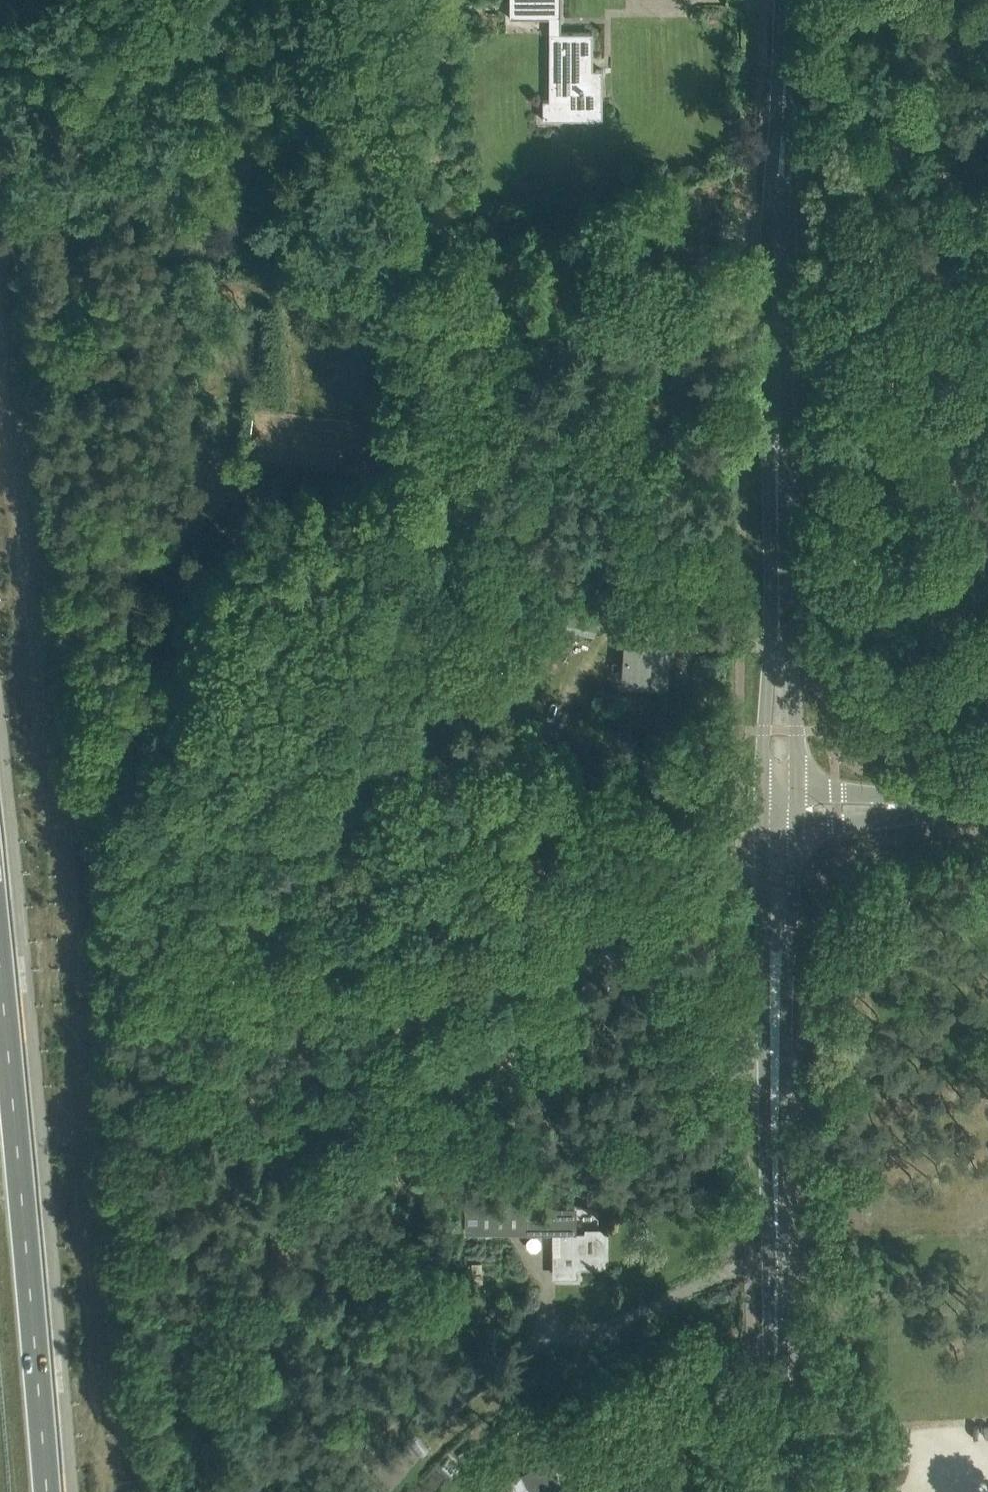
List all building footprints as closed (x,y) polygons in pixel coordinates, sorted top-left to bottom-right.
[(510,19),(551,19),(551,32),(550,32),(551,102),(566,101),(566,109),(576,109),(576,111),(583,111),(583,109),(602,109),(602,70),(581,70),(581,55),(592,55),(592,33),(558,32),(559,0),(509,0),(510,19)] [(627,632),(624,682),(649,683),(664,684),(666,650),(667,650),(668,634),(627,632)] [(699,1084),(699,1078),(699,1074),(684,1074),(684,1088),(699,1088),(699,1084)] [(574,1207),(527,1207),(467,1209),(467,1229),(560,1229),(560,1255),(554,1255),(554,1275),(575,1275),(575,1265),(599,1265),(599,1233),(574,1234),(574,1207)] [(549,1461),(521,1476),(529,1490),(536,1487),(539,1491),(543,1491),(561,1482),(558,1477),(559,1477),(557,1472),(556,1473),(549,1461)]
